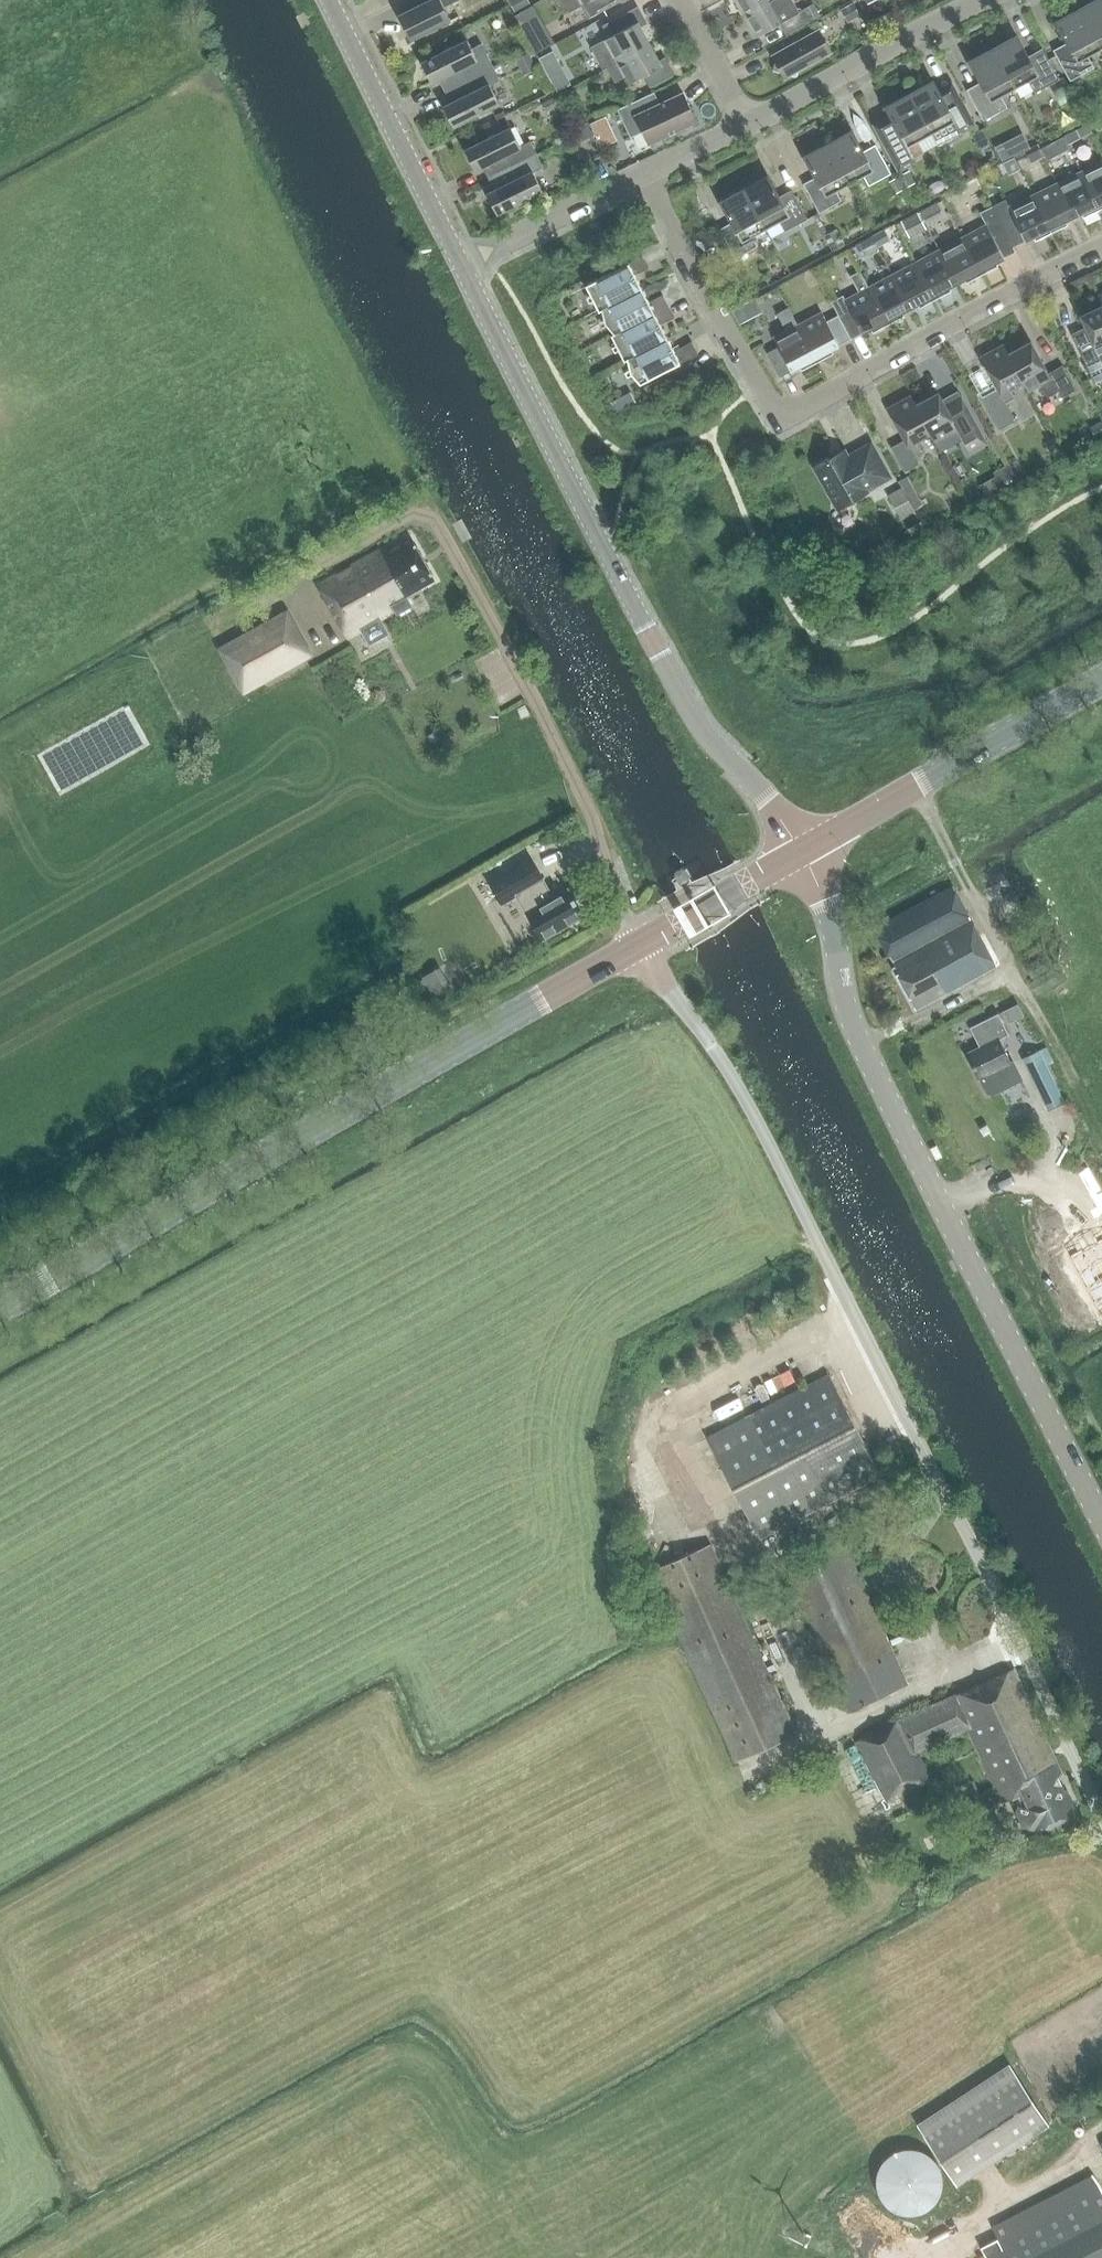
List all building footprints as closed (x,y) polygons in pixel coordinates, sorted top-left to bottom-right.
[(416,6),(397,16),(409,40),(449,20),(443,7),(457,0),(413,0),(416,6)] [(515,12),(527,6),(524,0),(508,0),(515,12)] [(582,4),(583,3),(590,15),(618,0),(560,0),(567,12),(582,4)] [(743,15),(770,0),(734,0),(743,15)] [(789,0),(770,0),(743,15),(755,37),(783,21),(789,32),(813,18),(806,6),(796,12),(789,0)] [(1078,9),(1100,49),(1101,47),(1101,0),(1094,0),(1078,9)] [(851,5),(841,10),(848,22),(858,16),(851,5)] [(648,44),(636,22),(643,18),(636,6),(601,26),(607,37),(590,47),(602,70),(607,67),(606,67),(648,44)] [(1086,56),(1100,49),(1078,9),(1054,22),(1068,47),(1054,55),(1069,81),(1093,68),(1086,56)] [(527,44),(543,35),(549,32),(538,13),(516,25),(527,44)] [(795,76),(797,71),(830,52),(818,29),(771,56),(774,61),(771,70),(780,73),(783,78),(789,75),(795,76)] [(1015,35),(992,48),(1013,88),(1027,81),(1033,93),(1058,79),(1043,53),(1029,61),(1015,35)] [(437,79),(443,91),(492,67),(480,43),(470,48),(466,40),(420,63),(430,83),(437,79)] [(606,67),(607,67),(614,81),(624,76),(628,83),(643,75),(649,87),(673,74),(666,61),(659,65),(648,44),(606,67)] [(537,54),(550,78),(558,74),(554,66),(558,65),(548,47),(537,54)] [(999,96),(1013,88),(992,48),(968,61),(981,87),(967,95),(982,121),(1006,108),(999,96)] [(527,53),(515,59),(523,75),(535,69),(527,53)] [(492,67),(443,91),(449,103),(442,106),(452,127),(498,104),(488,85),(498,80),(492,67)] [(908,94),(929,134),(931,132),(938,144),(974,125),(950,81),(936,89),(932,81),(908,94)] [(689,129),(692,123),(695,121),(682,92),(652,106),(646,95),(616,109),(629,137),(641,131),(647,144),(653,141),(659,143),(661,137),(683,127),(689,129)] [(916,141),(929,134),(908,94),(884,107),(888,115),(871,124),(898,173),(916,163),(914,158),(922,153),(916,141)] [(557,106),(553,97),(540,103),(544,112),(557,106)] [(592,134),(586,122),(574,128),(581,140),(592,134)] [(1091,133),(1087,124),(1076,130),(1080,138),(1091,133)] [(481,166),(487,178),(535,154),(529,141),(519,146),(509,127),(464,150),(474,170),(481,166)] [(826,143),(848,183),(862,176),(867,186),(889,174),(876,149),(864,156),(850,130),(826,143)] [(1009,159),(1035,145),(1028,132),(1002,145),(1009,159)] [(1047,160),(1063,152),(1057,140),(1040,148),(1047,160)] [(853,193),(848,183),(826,143),(803,156),(816,182),(804,189),(817,213),(853,193)] [(1027,154),(1031,163),(1043,156),(1039,148),(1027,154)] [(535,154),(487,178),(493,190),(485,194),(495,214),(541,191),(532,172),(542,167),(535,154)] [(1079,172),(1097,210),(1101,208),(1101,161),(1079,172)] [(899,175),(905,187),(914,182),(908,170),(899,175)] [(1081,218),(1097,210),(1079,172),(1055,183),(1072,217),(1079,214),(1081,218)] [(743,189),(764,229),(778,221),(783,231),(806,219),(793,195),(781,201),(767,176),(743,189)] [(888,181),(895,192),(904,187),(897,176),(888,181)] [(1064,221),(1072,217),(1055,183),(1032,195),(1050,233),(1066,225),(1064,221)] [(751,236),(764,229),(743,189),(719,202),(733,227),(721,234),(734,258),(756,246),(751,236)] [(1003,200),(991,206),(1011,246),(1032,237),(1033,241),(1050,233),(1032,195),(1007,207),(1003,200)] [(936,202),(920,210),(927,226),(944,217),(936,202)] [(994,262),(1014,252),(1011,246),(991,206),(979,213),(985,224),(961,237),(980,274),(996,266),(994,262)] [(916,212),(900,220),(909,237),(925,229),(916,212)] [(822,236),(831,252),(844,245),(836,228),(822,236)] [(882,229),(870,236),(876,247),(889,240),(882,229)] [(870,236),(855,244),(862,257),(878,249),(876,247),(870,236)] [(964,283),(980,274),(961,237),(937,250),(955,283),(962,279),(964,283)] [(937,250),(914,262),(934,299),(950,291),(947,287),(955,283),(937,250)] [(597,311),(600,310),(600,309),(640,288),(633,275),(647,268),(641,255),(619,268),(619,267),(584,285),(597,311)] [(918,308),(934,299),(914,262),(891,275),(908,308),(916,304),(918,308)] [(857,293),(843,300),(841,296),(829,302),(836,315),(849,339),(869,329),(871,333),(887,324),(867,287),(866,287),(858,271),(848,276),(857,293)] [(901,312),(908,308),(891,275),(867,287),(887,324),(903,316),(901,312)] [(612,334),(667,306),(661,294),(647,302),(640,288),(600,309),(600,310),(603,323),(612,333),(612,334)] [(1079,316),(1093,347),(1079,354),(1094,385),(1101,382),(1101,305),(1079,316)] [(623,361),(626,359),(625,359),(666,338),(659,324),(673,318),(667,306),(612,334),(612,333),(609,335),(623,361)] [(785,331),(772,338),(777,347),(765,353),(778,377),(798,367),(800,371),(816,362),(796,325),(787,307),(775,313),(785,331)] [(830,350),(849,339),(836,315),(825,321),(820,312),(796,325),(816,362),(832,354),(830,350)] [(625,359),(626,359),(629,372),(639,384),(670,367),(697,355),(690,341),(673,351),(666,338),(625,359)] [(1046,397),(1056,392),(1059,398),(1074,390),(1060,365),(1046,373),(1029,341),(1007,354),(1006,354),(1022,382),(1021,382),(1026,391),(1039,384),(1046,397)] [(1008,389),(1021,382),(1022,382),(1006,354),(1007,354),(1002,344),(978,357),(996,389),(980,397),(998,430),(1014,421),(1004,403),(1013,398),(1008,389)] [(955,394),(941,401),(936,393),(914,405),(929,433),(928,433),(933,443),(948,435),(952,442),(960,438),(968,453),(983,445),(955,394)] [(916,440),(928,433),(929,433),(914,405),(909,395),(886,408),(903,440),(889,447),(903,472),(917,464),(913,456),(922,452),(916,440)] [(1088,427),(1093,438),(1101,433),(1101,423),(1101,421),(1088,427)] [(866,490),(889,477),(869,443),(846,456),(843,449),(812,466),(836,510),(867,493),(866,490)] [(1007,487),(1016,481),(1009,469),(1000,474),(1007,487)] [(906,476),(896,482),(912,510),(922,504),(906,476)] [(899,487),(887,494),(901,519),(913,512),(899,487)] [(404,595),(431,579),(409,540),(387,552),(383,545),(315,583),(345,637),(394,610),(395,612),(409,604),(404,595)] [(215,647),(242,695),(313,655),(286,607),(215,647)] [(502,903),(516,895),(526,912),(525,912),(541,939),(582,916),(566,888),(552,897),(542,880),(543,879),(530,856),(489,880),(502,903)] [(676,875),(681,884),(684,884),(689,882),(691,878),(686,869),(682,868),(677,871),(676,875)] [(915,1007),(994,966),(954,888),(877,927),(893,960),(897,971),(915,1007)] [(1031,978),(1049,967),(1043,957),(1024,968),(1031,978)] [(450,994),(436,970),(423,978),(437,1002),(450,994)] [(1026,1001),(1011,1008),(1017,1020),(1032,1012),(1026,1001)] [(1012,1062),(1010,1063),(999,1040),(1009,1035),(998,1013),(969,1028),(979,1047),(965,1054),(978,1080),(980,1079),(987,1093),(992,1095),(1021,1080),(1012,1062)] [(1021,1058),(1036,1089),(1053,1081),(1045,1066),(1053,1062),(1046,1047),(1021,1058)] [(1069,1256),(1100,1315),(1101,1314),(1101,1238),(1069,1256)] [(827,1374),(705,1437),(757,1538),(879,1475),(827,1374)] [(796,1732),(710,1543),(647,1572),(733,1761),(796,1732)] [(907,1683),(846,1543),(784,1569),(846,1710),(907,1683)] [(1062,1775),(1065,1773),(1016,1668),(1008,1672),(1007,1670),(860,1739),(860,1740),(857,1742),(885,1803),(930,1782),(917,1753),(967,1729),(1002,1802),(1017,1795),(1021,1804),(1017,1814),(1023,1826),(1037,1829),(1046,1825),(1052,1827),(1071,1819),(1076,1806),(1062,1775)] [(1008,2065),(916,2124),(957,2187),(1048,2127),(1008,2065)] [(939,2192),(940,2182),(939,2172),(934,2163),(927,2155),(918,2151),(908,2149),(897,2151),(888,2155),(881,2163),(876,2172),(875,2182),(876,2192),(881,2201),(888,2209),(897,2213),(908,2215),(918,2213),(927,2209),(934,2201),(939,2192)] [(986,2257),(1101,2257),(1101,2193),(1095,2181),(1090,2175),(994,2224),(999,2233),(995,2235),(999,2242),(987,2248),(986,2245),(980,2247),(986,2257)]
